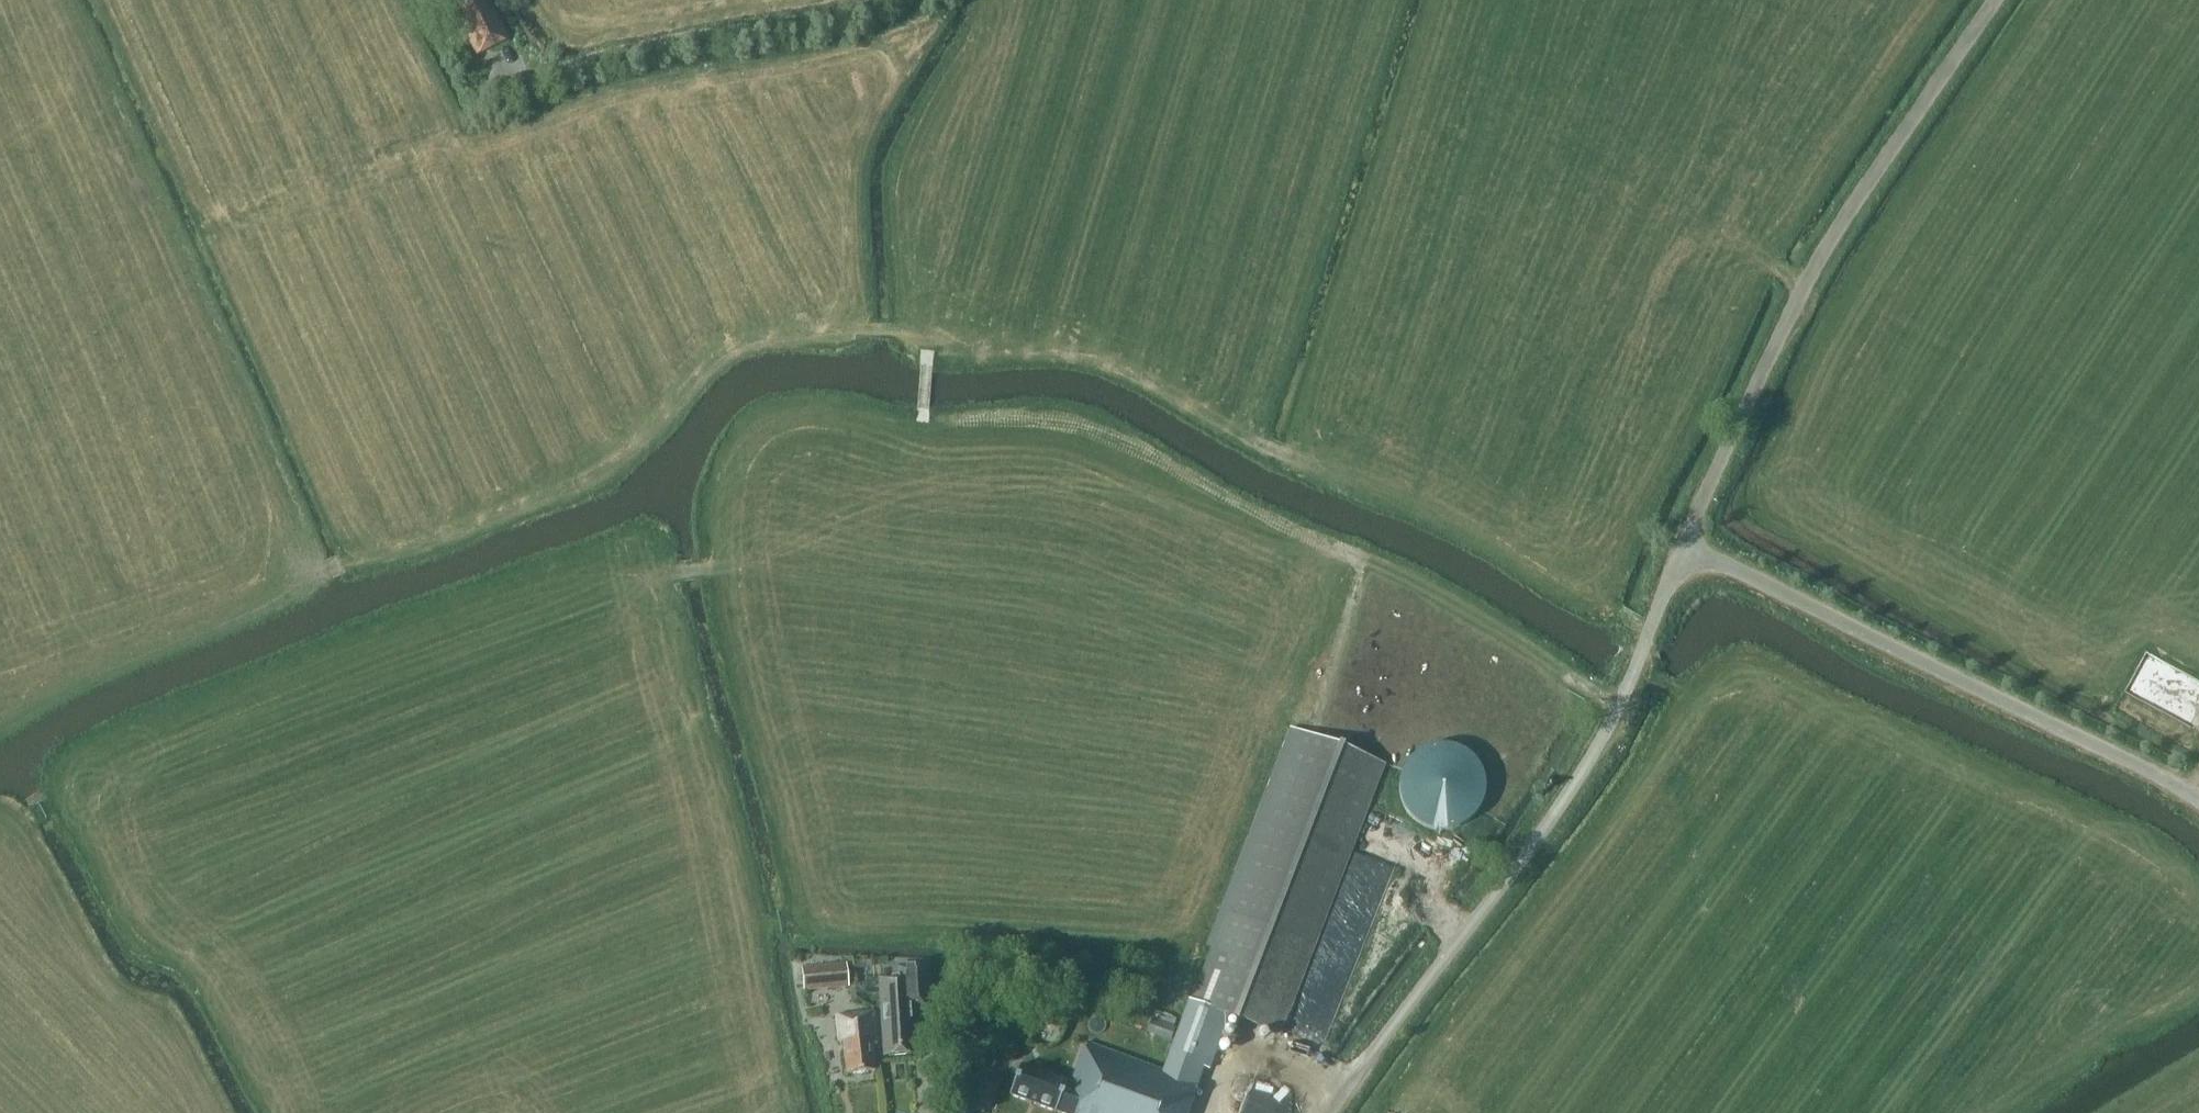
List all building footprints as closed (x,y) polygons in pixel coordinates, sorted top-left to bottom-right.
[(506,40),(487,0),(462,0),(458,2),(469,25),(462,28),(474,55),(506,40)] [(1191,1002),(1231,1018),(1280,1036),(1385,765),(1296,731),(1191,1002)] [(1484,800),(1486,787),(1484,775),(1479,764),(1471,754),(1460,747),(1448,744),(1435,744),(1423,747),(1413,754),(1405,764),(1399,775),(1398,787),(1399,800),(1405,811),(1413,821),(1423,828),(1435,831),(1448,831),(1460,828),(1471,821),(1479,811),(1484,800)] [(1358,852),(1359,963),(1397,863),(1360,849),(1358,852)] [(802,992),(845,987),(843,964),(800,968),(802,992)] [(895,979),(873,980),(880,1052),(885,1052),(885,1057),(907,1055),(905,1033),(910,1033),(908,1016),(924,1015),(920,965),(894,966),(895,979)] [(1070,1082),(1047,1073),(1024,1065),(1012,1096),(1058,1112),(1187,1112),(1204,1070),(1210,1072),(1231,1018),(1191,1002),(1164,1073),(1086,1043),(1070,1082)] [(873,1045),(868,1013),(832,1018),(836,1044),(839,1043),(843,1076),(872,1073),(868,1045),(873,1045)]
